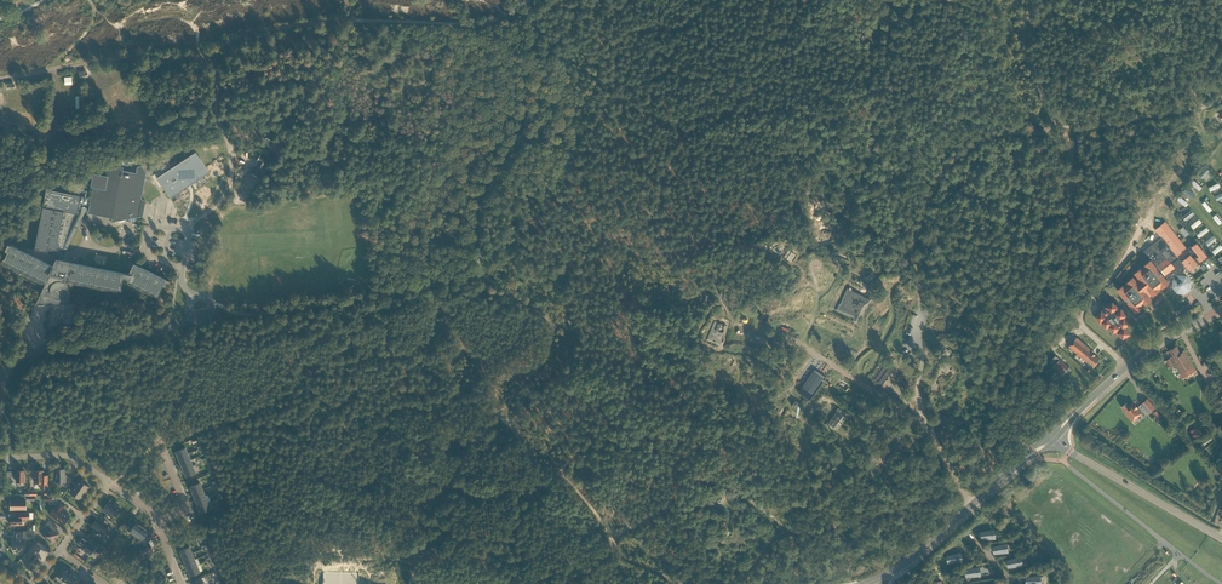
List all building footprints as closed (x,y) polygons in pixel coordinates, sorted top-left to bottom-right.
[(267,139),(264,144),(272,148),(275,142),(267,139)] [(170,198),(207,173),(193,153),(157,178),(170,198)] [(252,168),(250,173),(258,177),(265,164),(268,159),(260,155),(257,160),(259,161),(255,170),(252,168)] [(265,164),(258,177),(263,180),(270,167),(265,164)] [(93,187),(89,210),(88,213),(112,218),(111,222),(143,216),(145,201),(141,199),(146,175),(146,173),(142,166),(137,167),(136,173),(122,170),(123,166),(96,171),(96,174),(93,173),(90,186),(93,187)] [(1210,172),(1206,169),(1199,177),(1203,180),(1210,172)] [(1199,191),(1202,188),(1194,181),(1191,184),(1199,191)] [(1220,188),(1218,184),(1209,189),(1211,192),(1220,188)] [(1196,197),(1187,188),(1184,192),(1193,200),(1196,197)] [(88,213),(89,210),(86,209),(87,208),(83,206),(81,211),(78,211),(80,196),(46,189),(34,250),(34,249),(34,250),(59,255),(54,267),(8,244),(5,251),(7,252),(2,264),(45,285),(35,306),(66,303),(66,305),(68,304),(67,303),(71,303),(70,291),(68,292),(68,290),(68,289),(68,288),(67,287),(67,286),(66,285),(72,286),(73,284),(120,293),(123,277),(129,280),(127,283),(157,297),(162,286),(165,287),(168,281),(133,263),(128,275),(124,273),(68,262),(68,263),(61,261),(85,213),(88,213)] [(1188,204),(1180,197),(1177,201),(1185,207),(1188,204)] [(1212,211),(1205,202),(1202,204),(1209,213),(1212,211)] [(1194,215),(1192,211),(1183,218),(1185,222),(1194,215)] [(1216,215),(1213,218),(1219,225),(1221,223),(1216,215)] [(1202,223),(1199,220),(1191,227),(1193,230),(1202,223)] [(1161,238),(1144,252),(1152,263),(1146,268),(1147,270),(1145,272),(1143,270),(1137,275),(1139,278),(1136,280),(1135,279),(1128,285),(1130,287),(1127,289),(1126,287),(1121,290),(1119,292),(1126,300),(1128,303),(1136,313),(1143,308),(1141,306),(1143,304),(1145,305),(1145,306),(1152,301),(1149,298),(1153,295),(1154,296),(1160,291),(1159,290),(1159,289),(1161,287),(1163,289),(1165,287),(1169,284),(1167,281),(1173,277),(1176,281),(1175,281),(1174,287),(1178,291),(1184,292),(1188,288),(1189,283),(1185,278),(1189,272),(1185,268),(1186,267),(1189,271),(1207,256),(1197,243),(1192,247),(1191,246),(1187,249),(1165,222),(1155,230),(1156,232),(1161,238)] [(1184,226),(1181,228),(1186,235),(1189,233),(1184,226)] [(1209,231),(1207,228),(1197,236),(1199,239),(1209,231)] [(1217,240),(1214,236),(1205,243),(1208,247),(1217,240)] [(785,242),(778,238),(777,240),(775,242),(772,247),(782,252),(784,247),(782,246),(784,243),(786,244),(788,240),(786,239),(785,242)] [(796,249),(788,244),(783,253),(790,258),(791,256),(792,257),(796,251),(795,250),(796,249)] [(1221,245),(1213,252),(1215,255),(1221,249),(1221,247),(1221,245)] [(840,246),(837,255),(846,258),(849,249),(840,246)] [(812,260),(809,265),(811,271),(818,272),(822,267),(821,262),(817,259),(812,260)] [(868,259),(859,271),(865,276),(866,275),(867,274),(867,273),(868,272),(869,271),(870,273),(869,273),(875,277),(879,270),(873,266),(874,264),(868,259)] [(900,288),(898,289),(902,296),(911,289),(906,283),(906,284),(905,284),(904,284),(904,285),(903,285),(903,286),(902,284),(902,283),(898,286),(900,288)] [(839,303),(835,310),(844,314),(844,313),(853,318),(853,321),(856,323),(860,315),(864,306),(866,303),(869,303),(870,303),(871,299),(852,289),(850,288),(847,287),(840,302),(839,303)] [(979,302),(976,301),(971,314),(981,317),(984,308),(978,306),(979,302)] [(1126,316),(1121,309),(1119,310),(1115,304),(1113,302),(1101,311),(1095,317),(1100,323),(1101,323),(1106,329),(1108,327),(1113,334),(1115,332),(1116,331),(1123,339),(1130,334),(1125,328),(1129,324),(1126,320),(1124,318),(1125,317),(1126,316)] [(878,317),(873,313),(869,318),(874,322),(872,325),(873,326),(881,316),(880,315),(878,317)] [(772,322),(770,328),(781,331),(781,329),(787,331),(788,329),(782,327),(783,324),(784,325),(785,323),(784,323),(785,318),(783,317),(784,316),(782,315),(781,316),(781,315),(780,315),(779,316),(775,314),(773,320),(772,320),(771,322),(772,322)] [(945,319),(935,320),(936,326),(935,326),(936,327),(937,327),(937,328),(936,328),(936,329),(936,331),(936,332),(937,334),(940,334),(939,331),(947,330),(947,329),(947,327),(946,326),(945,327),(945,325),(946,325),(945,319)] [(714,320),(706,340),(722,347),(725,340),(725,339),(725,338),(724,338),(724,337),(723,337),(727,327),(727,326),(727,325),(714,320)] [(869,337),(867,341),(870,343),(871,344),(872,344),(873,345),(874,345),(877,347),(879,343),(882,338),(879,337),(879,336),(877,335),(875,334),(873,333),(872,332),(869,337)] [(1079,356),(1093,368),(1100,359),(1092,352),(1093,351),(1077,337),(1069,347),(1077,354),(1075,356),(1078,358),(1079,356)] [(770,340),(765,338),(764,341),(763,347),(768,349),(766,354),(768,354),(770,348),(773,348),(773,346),(774,344),(771,343),(772,339),(770,338),(770,340)] [(825,341),(820,348),(823,350),(825,351),(828,353),(833,346),(825,341)] [(947,352),(950,349),(948,347),(947,348),(943,345),(938,351),(942,354),(940,356),(942,357),(944,355),(946,357),(949,354),(947,352)] [(1198,374),(1196,371),(1183,351),(1180,353),(1176,347),(1169,351),(1173,357),(1170,359),(1166,361),(1171,369),(1175,366),(1180,374),(1181,376),(1183,380),(1193,373),(1194,376),(1198,374)] [(839,353),(834,360),(838,362),(839,362),(839,363),(841,364),(844,365),(848,359),(846,358),(843,356),(842,355),(841,355),(839,354),(839,353)] [(1048,357),(1046,360),(1048,361),(1053,365),(1058,359),(1054,354),(1054,355),(1050,359),(1048,358),(1048,357)] [(732,367),(735,361),(733,359),(730,365),(722,361),(721,363),(723,364),(721,367),(723,368),(722,370),(728,374),(732,367)] [(786,362),(781,359),(778,363),(785,367),(789,360),(787,360),(786,362)] [(883,360),(869,381),(880,388),(894,368),(883,360)] [(1060,360),(1053,368),(1062,375),(1069,368),(1060,360)] [(940,368),(946,374),(950,370),(953,373),(955,371),(952,367),(950,369),(944,363),(940,368)] [(792,365),(788,371),(793,374),(795,372),(794,371),(795,370),(796,371),(797,368),(792,365)] [(827,378),(815,370),(799,393),(810,401),(827,378)] [(749,376),(744,372),(740,379),(745,382),(743,385),(745,386),(747,382),(749,384),(752,379),(750,378),(752,374),(750,373),(749,376)] [(939,384),(942,387),(948,380),(946,379),(947,377),(944,375),(939,380),(941,381),(939,384)] [(904,382),(903,382),(905,393),(913,391),(911,382),(907,383),(906,382),(906,383),(905,383),(904,382)] [(835,385),(830,391),(832,393),(831,394),(837,399),(844,389),(838,385),(837,387),(836,387),(835,387),(836,386),(835,385)] [(759,398),(754,395),(750,402),(755,405),(754,407),(755,408),(757,405),(759,406),(761,402),(759,401),(762,397),(760,396),(759,398)] [(1147,399),(1141,405),(1145,409),(1148,407),(1151,411),(1155,408),(1147,399)] [(1142,413),(1133,403),(1129,406),(1126,403),(1121,407),(1126,412),(1125,413),(1132,422),(1142,413)] [(825,412),(838,421),(843,415),(838,411),(840,408),(837,407),(834,411),(829,407),(825,412)] [(833,428),(838,421),(825,412),(821,417),(827,421),(824,425),(826,427),(828,424),(833,428)] [(788,415),(784,422),(793,427),(797,421),(794,419),(794,420),(793,419),(793,418),(788,415)] [(885,420),(878,416),(873,425),(880,429),(879,431),(881,432),(883,427),(886,429),(888,424),(886,423),(888,418),(887,417),(885,420)] [(942,422),(935,426),(937,430),(939,429),(940,430),(939,431),(940,432),(946,427),(945,426),(947,425),(944,420),(944,421),(942,422)] [(860,429),(852,421),(844,429),(853,437),(860,429)] [(1200,435),(1197,428),(1194,430),(1194,429),(1189,431),(1193,439),(1196,438),(1196,437),(1200,435)] [(907,433),(900,441),(903,443),(905,445),(906,445),(907,446),(906,446),(907,446),(907,447),(909,448),(909,449),(916,441),(913,438),(912,439),(911,438),(912,437),(907,433)] [(810,440),(798,438),(797,446),(809,448),(810,440)] [(185,448),(176,452),(178,458),(188,454),(185,448)] [(188,454),(178,458),(181,464),(190,460),(188,454)] [(190,460),(181,464),(183,470),(193,466),(190,460)] [(876,464),(864,477),(871,483),(879,473),(875,470),(878,466),(876,464)] [(193,466),(183,470),(186,476),(196,472),(193,466)] [(56,477),(55,477),(55,483),(64,482),(64,486),(66,486),(72,479),(68,476),(65,476),(65,470),(56,470),(56,477)] [(24,471),(16,471),(16,482),(27,482),(27,476),(25,474),(24,474),(24,471)] [(43,471),(35,471),(35,483),(41,483),(40,488),(48,488),(48,479),(43,479),(43,471)] [(747,481),(742,476),(735,482),(739,487),(736,490),(738,491),(751,480),(750,479),(747,481)] [(84,484),(79,480),(71,491),(76,495),(75,496),(80,500),(87,489),(83,485),(84,484)] [(883,494),(888,487),(886,485),(888,483),(887,482),(885,484),(881,480),(875,487),(879,490),(878,492),(879,494),(881,492),(883,494)] [(193,486),(190,487),(193,493),(203,489),(200,483),(197,484),(193,486)] [(203,489),(193,493),(195,499),(205,495),(203,489)] [(748,494),(746,490),(737,495),(738,496),(735,498),(738,502),(743,499),(742,498),(748,494)] [(205,495),(195,499),(198,505),(208,501),(205,495)] [(26,500),(10,500),(11,510),(26,510),(26,500)] [(109,500),(104,508),(108,511),(107,513),(111,516),(112,514),(116,516),(121,509),(117,506),(119,504),(115,502),(114,504),(109,500)] [(55,506),(49,514),(64,525),(70,516),(61,510),(65,505),(60,501),(56,507),(55,506)] [(208,501),(198,505),(200,512),(210,508),(208,501)] [(752,509),(750,504),(742,509),(745,514),(740,517),(741,519),(755,510),(757,509),(756,507),(752,509)] [(19,517),(11,517),(11,525),(22,525),(22,520),(30,519),(30,513),(19,513),(19,517)] [(97,518),(92,525),(103,534),(106,529),(111,533),(114,530),(97,518)] [(50,527),(43,537),(53,544),(60,534),(55,531),(58,527),(49,521),(46,525),(50,527)] [(136,522),(129,532),(135,537),(143,526),(139,524),(136,522)] [(143,526),(135,537),(141,541),(148,531),(146,529),(143,526)] [(733,532),(719,527),(714,544),(728,548),(733,532)] [(769,534),(767,532),(764,536),(766,538),(762,542),(764,544),(765,542),(770,545),(776,538),(771,534),(774,531),(773,530),(769,534)] [(15,540),(13,540),(13,549),(24,549),(25,540),(23,540),(23,537),(26,537),(26,536),(35,536),(35,531),(23,531),(23,532),(15,532),(15,540)] [(994,538),(993,531),(981,532),(982,540),(994,538)] [(86,541),(82,538),(78,544),(82,547),(81,549),(90,556),(96,547),(87,540),(86,541)] [(29,557),(24,564),(31,569),(39,559),(35,557),(40,549),(34,545),(26,555),(29,557)] [(100,545),(95,551),(100,554),(104,548),(100,545)] [(995,554),(1006,552),(1005,545),(993,547),(995,554)] [(189,547),(180,551),(182,557),(192,553),(189,547)] [(192,553),(182,557),(185,563),(195,559),(192,553)] [(960,561),(959,554),(955,555),(947,556),(948,563),(960,561)] [(1019,558),(1007,561),(1009,568),(1021,565),(1019,558)] [(195,559),(185,563),(187,569),(197,565),(195,559)] [(197,565),(187,569),(190,576),(200,572),(197,565)] [(64,567),(59,575),(64,578),(63,579),(69,583),(76,583),(78,581),(75,579),(77,576),(64,567)] [(979,575),(978,568),(966,570),(967,577),(979,575)] [(323,573),(323,583),(359,583),(359,574),(323,573)]
